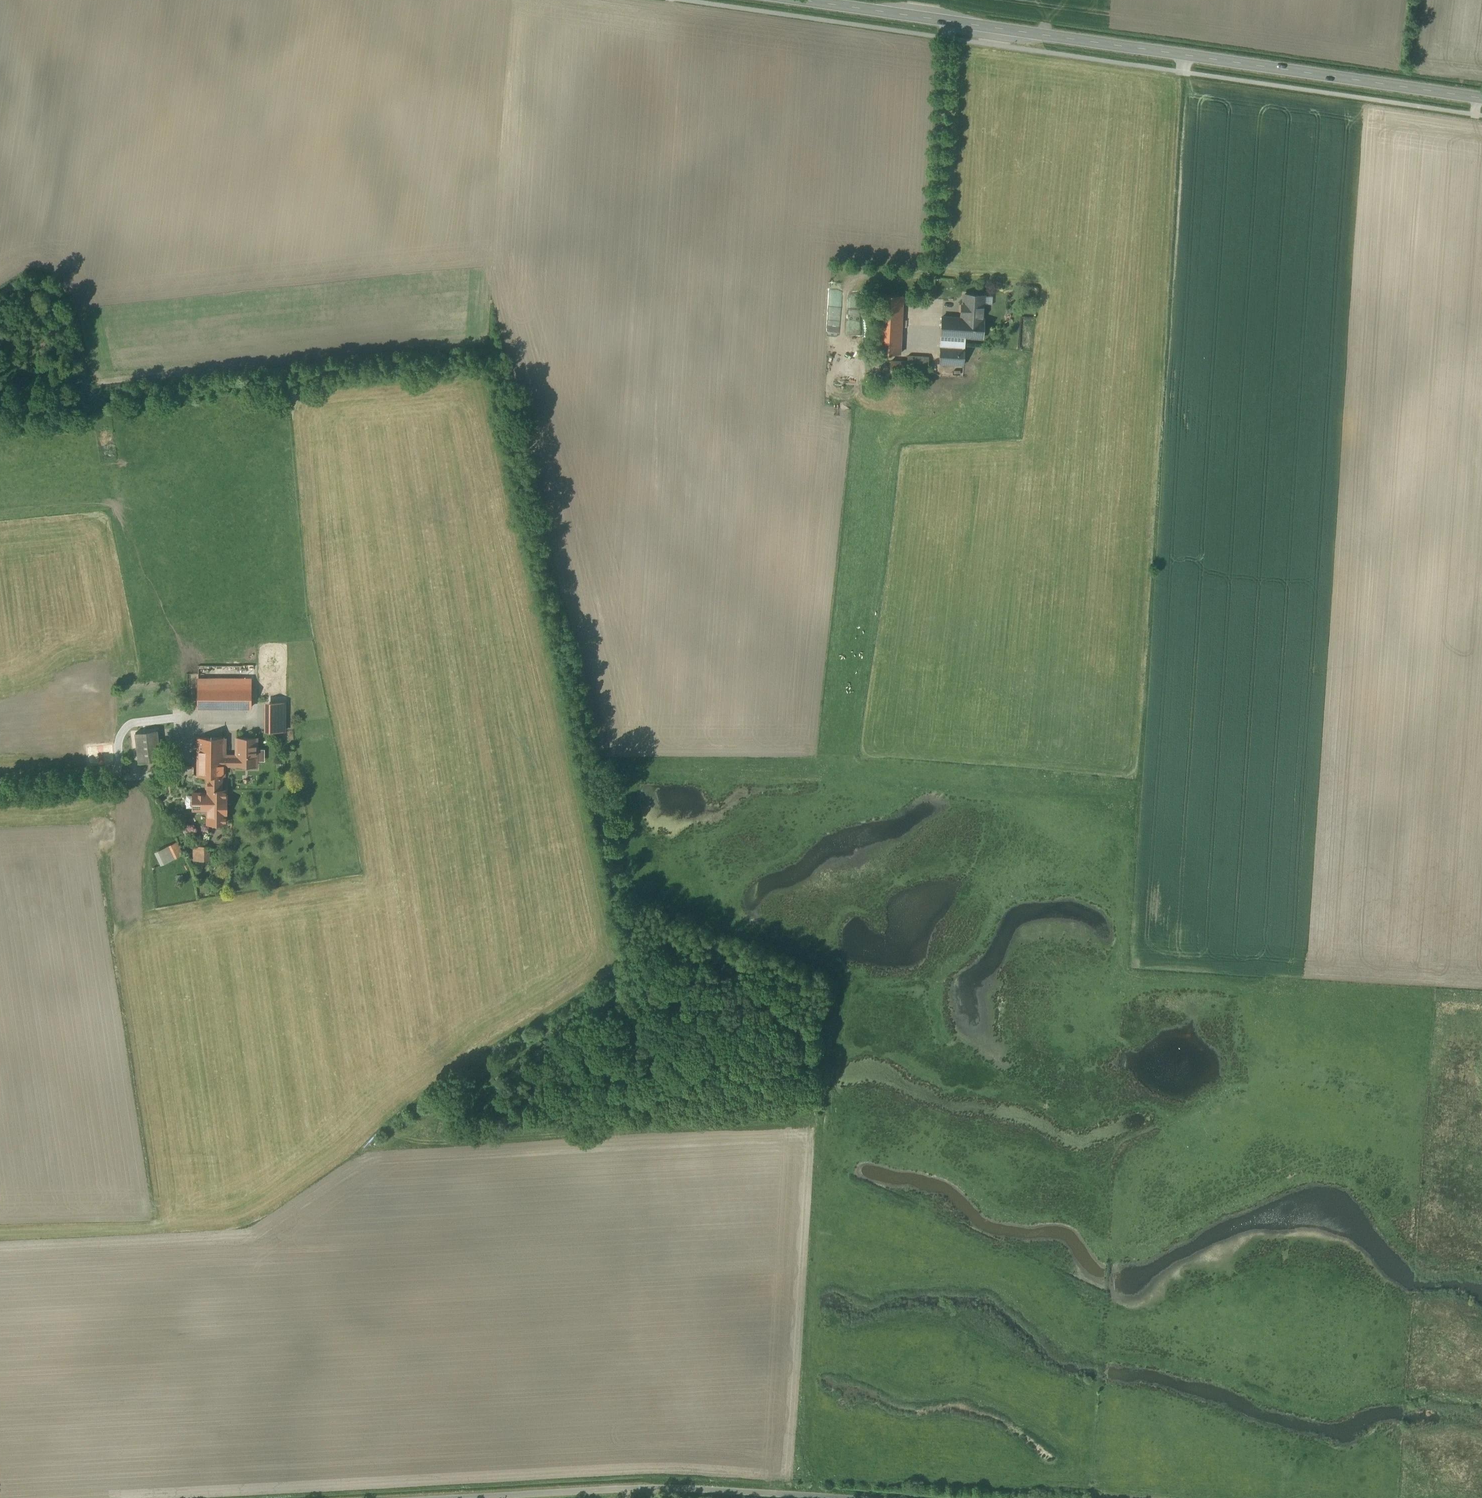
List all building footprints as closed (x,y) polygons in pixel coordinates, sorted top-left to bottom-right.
[(903,295),(879,294),(876,352),(900,354),(903,295)] [(984,295),(964,294),(964,304),(961,304),(961,315),(963,315),(963,318),(984,319),(982,319),(984,295)] [(963,318),(942,317),(939,363),(964,364),(965,337),(982,338),(984,319),(963,318)] [(929,356),(908,355),(907,362),(891,361),(890,375),(907,376),(907,368),(928,369),(929,356)] [(243,666),(199,665),(199,674),(198,706),(254,707),(254,665),(243,665),(243,666)] [(265,730),(284,730),(285,702),(264,703),(265,730)] [(157,729),(136,732),(136,737),(139,762),(161,759),(157,729)] [(225,737),(198,736),(198,775),(208,775),(221,775),(225,775),(225,764),(225,755),(225,737)] [(257,737),(237,737),(237,755),(225,755),(225,764),(237,764),(237,765),(257,765),(257,737)] [(221,775),(208,775),(208,792),(194,792),(194,794),(194,806),(194,808),(208,808),(208,822),(226,822),(226,789),(221,789),(221,775)] [(194,794),(187,794),(187,797),(186,798),(186,802),(187,803),(187,806),(194,806),(194,794)] [(182,852),(177,842),(170,845),(175,856),(182,852)] [(209,845),(200,845),(200,858),(209,858),(209,845)]
